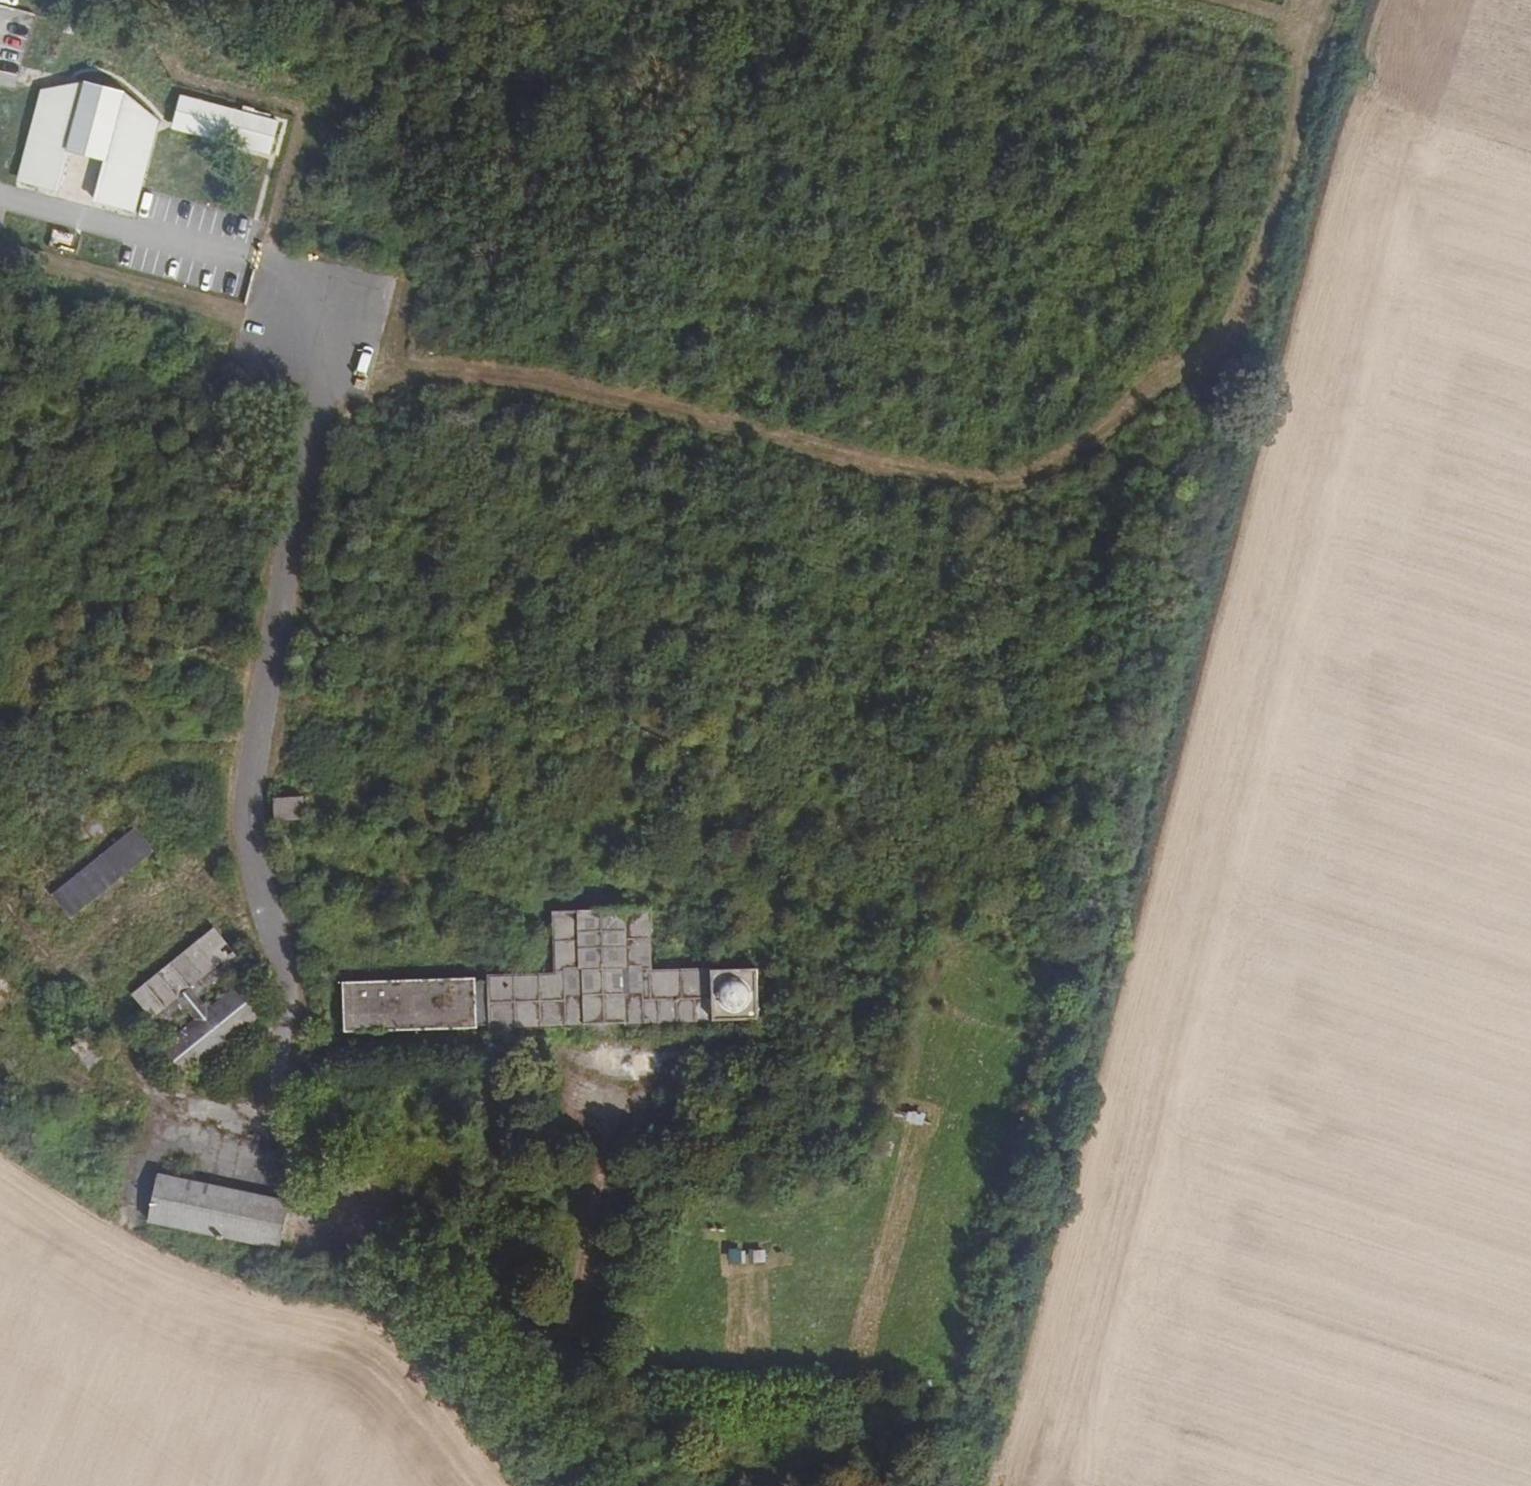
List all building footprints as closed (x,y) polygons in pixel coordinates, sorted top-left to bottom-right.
[(135,209),(161,118),(124,84),(89,77),(39,86),(13,177),(57,189),(70,147),(102,156),(90,196),(135,209)] [(220,101),(210,136),(268,153),(279,118),(220,101)] [(273,795),(274,821),(306,819),(304,794),(273,795)] [(52,893),(70,916),(149,851),(130,828),(52,893)] [(346,978),(345,1031),(764,1016),(762,964),(652,967),(650,903),(555,906),(558,970),(346,978)] [(213,926),(133,992),(162,1028),(190,1007),(199,1020),(163,1046),(183,1073),(266,1014),(247,987),(209,1014),(200,1001),(224,983),(227,987),(252,969),(237,948),(231,952),(213,926)] [(106,1055),(92,1032),(71,1047),(90,1068),(106,1055)] [(159,1171),(149,1219),(278,1246),(288,1198),(159,1171)]
